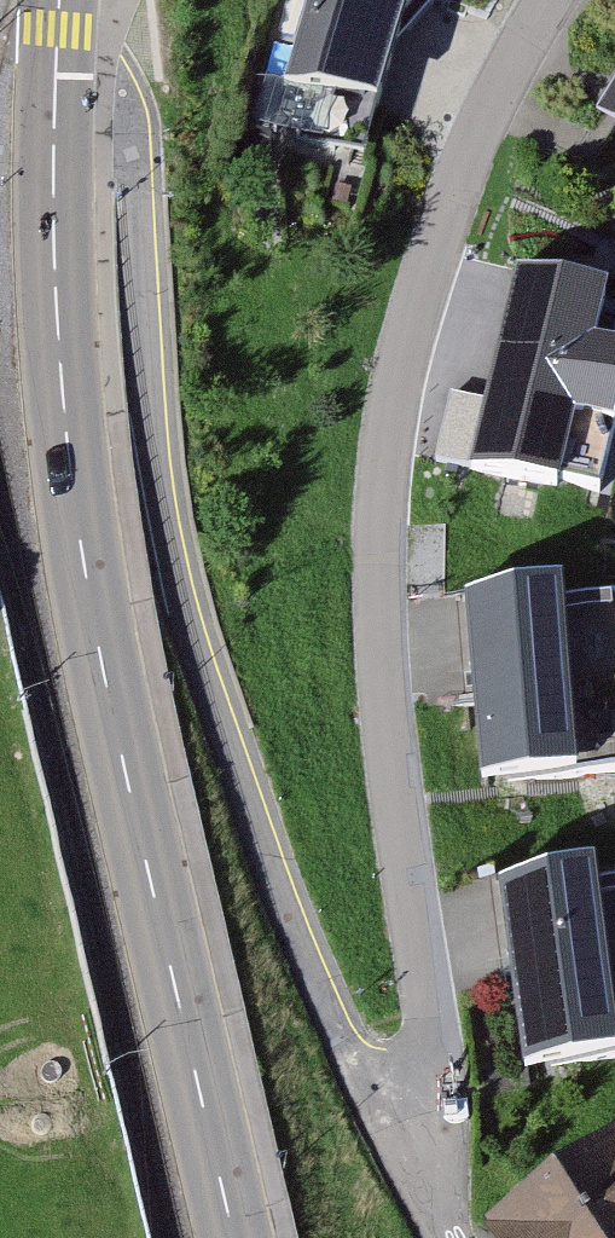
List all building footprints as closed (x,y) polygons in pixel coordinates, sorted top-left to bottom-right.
[(419,0),(308,0),(281,91),(369,115),(387,47),(390,37),(419,0)] [(599,114),(614,124),(614,89),(599,114)] [(518,272),(505,333),(474,468),(600,496),(614,431),(614,353),(595,348),(608,292),(518,272)] [(461,596),(465,652),(477,786),(614,775),(614,598),(561,603),(560,588),(461,596)] [(496,885),(501,924),(521,1074),(614,1062),(614,885),(597,887),(595,872),(496,885)] [(486,1230),(491,1237),(614,1237),(614,1155),(486,1230)]
